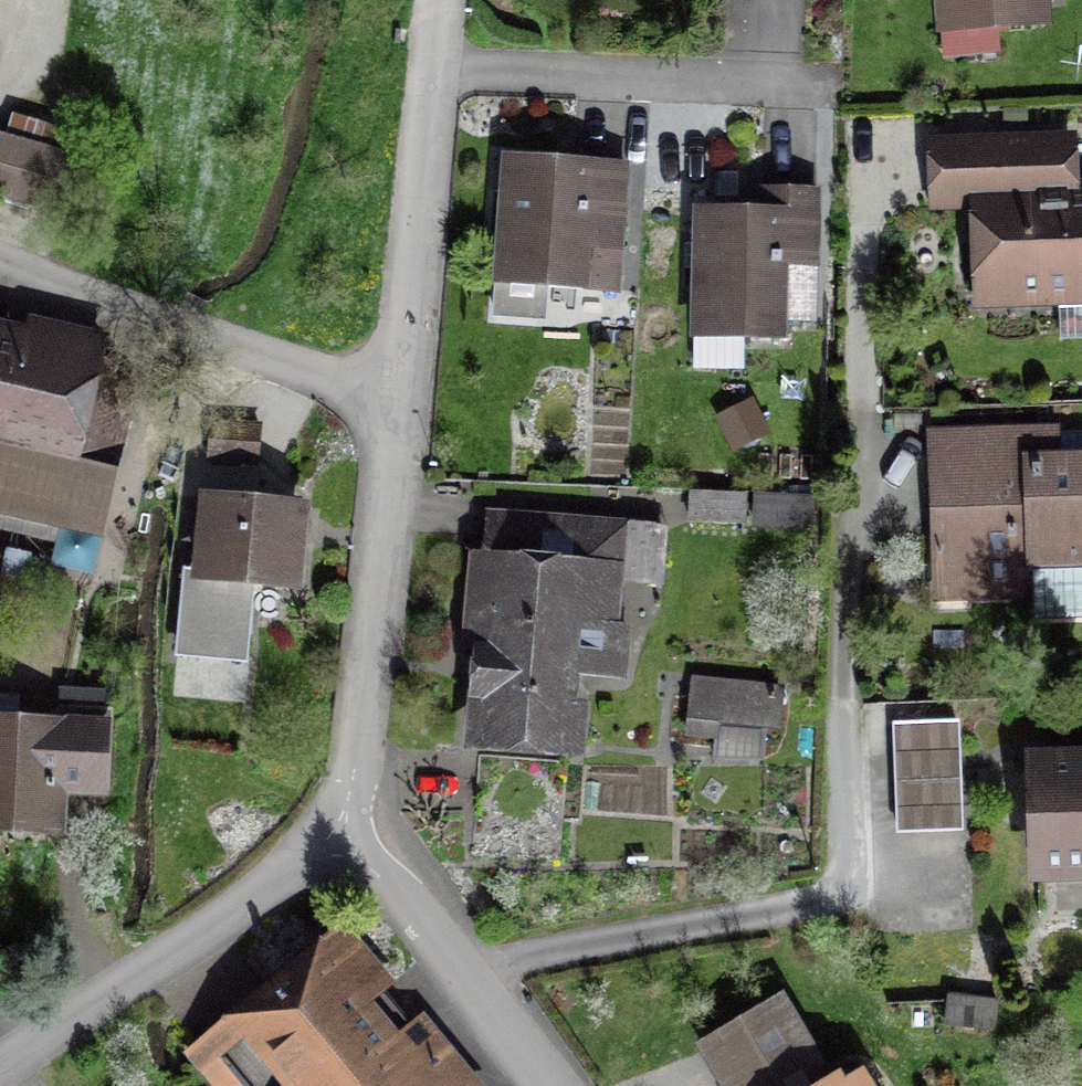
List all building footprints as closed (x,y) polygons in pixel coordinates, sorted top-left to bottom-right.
[(949,53),(1060,43),(1056,0),(944,0),(949,53)] [(977,221),(983,327),(1081,322),(1081,148),(930,156),(934,224),(977,221)] [(0,149),(0,212),(60,227),(75,168),(0,149)] [(636,178),(513,169),(504,297),(627,306),(636,178)] [(764,226),(699,223),(694,351),(791,355),(794,284),(827,286),(830,203),(765,200),(764,226)] [(0,321),(0,463),(4,464),(0,481),(0,523),(107,548),(153,358),(0,321)] [(932,443),(939,613),(1081,607),(1081,467),(1068,467),(1066,437),(932,443)] [(744,492),(692,492),(692,521),(744,522),(744,492)] [(812,496),(762,494),(761,526),(811,528),(812,496)] [(321,509),(202,501),(190,663),(257,668),(262,597),(314,601),(321,509)] [(637,529),(489,520),(474,761),(587,768),(592,691),(627,693),(637,529)] [(776,698),(696,694),(693,737),(773,742),(776,698)] [(0,726),(0,850),(70,852),(71,809),(119,810),(121,728),(0,726)] [(964,734),(890,738),(895,843),(969,839),(964,734)] [(1036,769),(1043,900),(1081,898),(1081,767),(1036,769)] [(399,1039),(328,952),(195,1060),(216,1085),(340,1085),(399,1039)] [(708,1061),(725,1085),(838,1085),(789,1010),(708,1061)] [(340,1085),(479,1085),(424,1019),(399,1039),(340,1085)] [(857,1085),(882,1085),(874,1075),(857,1085)]
